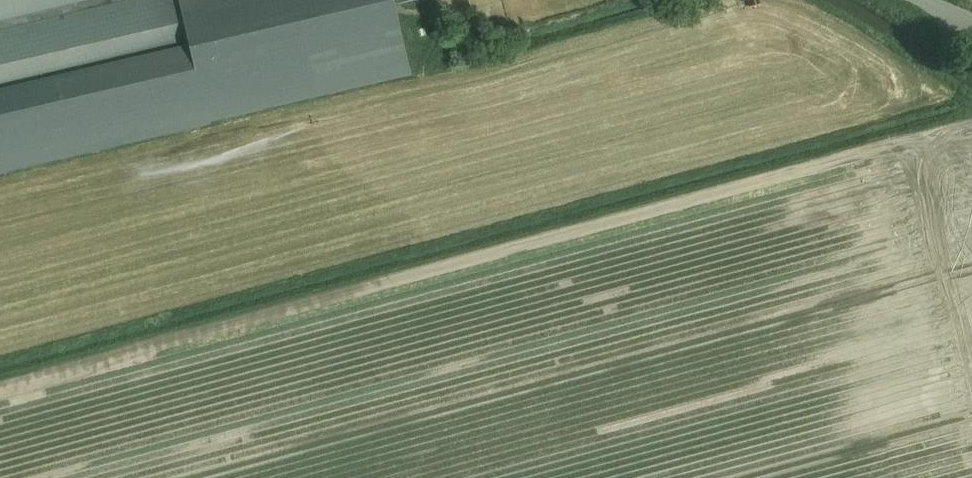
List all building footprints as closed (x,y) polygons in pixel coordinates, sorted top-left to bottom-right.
[(393,0),(0,0),(0,165),(207,120),(206,115),(408,68),(394,5),(393,0)]
